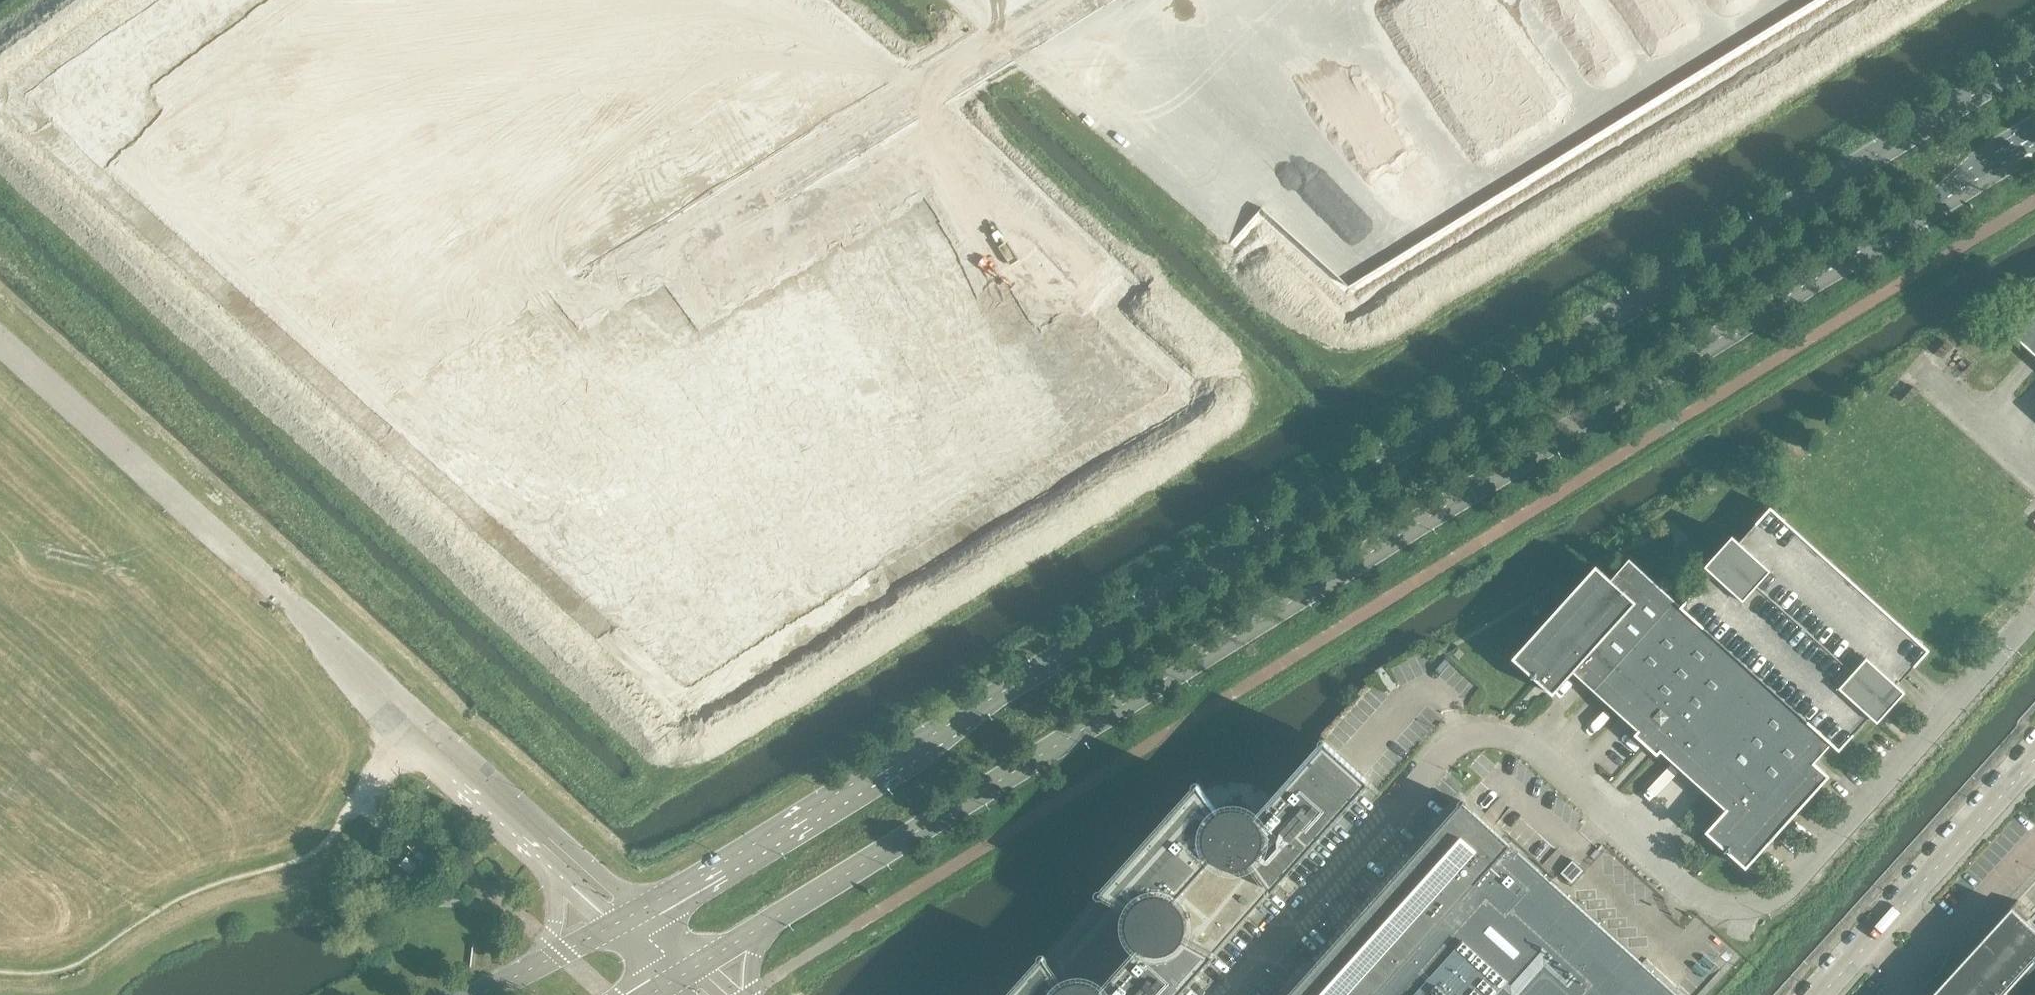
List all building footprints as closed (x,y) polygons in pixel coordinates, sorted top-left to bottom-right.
[(2027,301),(2024,299),(2001,324),(2005,328),(2006,326),(2013,333),(2012,334),(2034,355),(2034,293),(2027,301)] [(1783,520),(1783,519),(1769,506),(1754,523),(1755,524),(1738,541),(1731,534),(1710,557),(1703,565),(1710,572),(1686,598),(1680,605),(1839,748),(1853,734),(1852,733),(1868,714),(1876,722),(1881,716),(1904,691),(1896,683),(1901,678),(1909,668),(1912,665),(1913,666),(1928,650),(1921,642),(1783,520)] [(1839,748),(1680,605),(1628,558),(1610,578),(1595,564),(1511,657),(1552,694),(1573,671),(1628,721),(1637,729),(1633,734),(1656,754),(1660,750),(1692,778),(1723,806),(1725,808),(1704,831),(1744,868),(1829,776),(1813,761),(1830,743),(1837,750),(1839,748)] [(1006,994),(1175,994),(1368,780),(1323,739),(1255,814),(1249,809),(1241,805),(1233,805),(1225,806),(1217,810),(1197,781),(1006,994)] [(1288,994),(1679,994),(1463,800),(1288,994)] [(408,856),(401,864),(412,875),(419,866),(408,856)] [(2012,907),(2019,900),(2017,899),(1929,994),(2034,994),(2034,927),(2012,907)]
